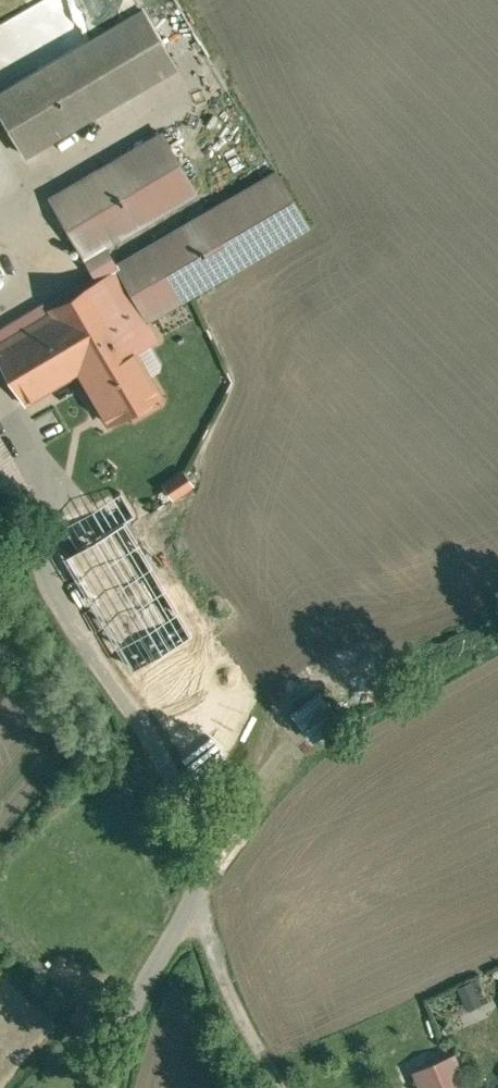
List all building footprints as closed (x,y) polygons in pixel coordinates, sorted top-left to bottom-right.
[(0,92),(0,107),(27,153),(103,109),(102,109),(178,64),(145,7),(0,92)] [(164,131),(52,197),(85,256),(108,242),(199,191),(164,131)] [(123,266),(115,271),(142,317),(303,227),(276,180),(123,266)] [(108,242),(85,256),(100,280),(115,271),(123,266),(108,242)] [(155,338),(142,317),(115,271),(100,280),(50,309),(52,311),(0,342),(0,358),(27,404),(88,368),(94,377),(86,381),(109,420),(158,391),(134,350),(155,338)] [(0,439),(0,507),(29,489),(0,439)] [(185,470),(164,484),(173,497),(194,483),(185,470)] [(58,518),(73,538),(89,526),(102,517),(88,497),(58,518)] [(117,565),(89,526),(73,538),(51,554),(79,594),(80,593),(93,610),(129,583),(116,566),(117,565)] [(316,740),(338,725),(317,695),(295,710),(316,740)] [(474,981),(460,986),(468,1007),(482,1002),(474,981)] [(456,1054),(417,1071),(424,1087),(471,1087),(456,1054)]
